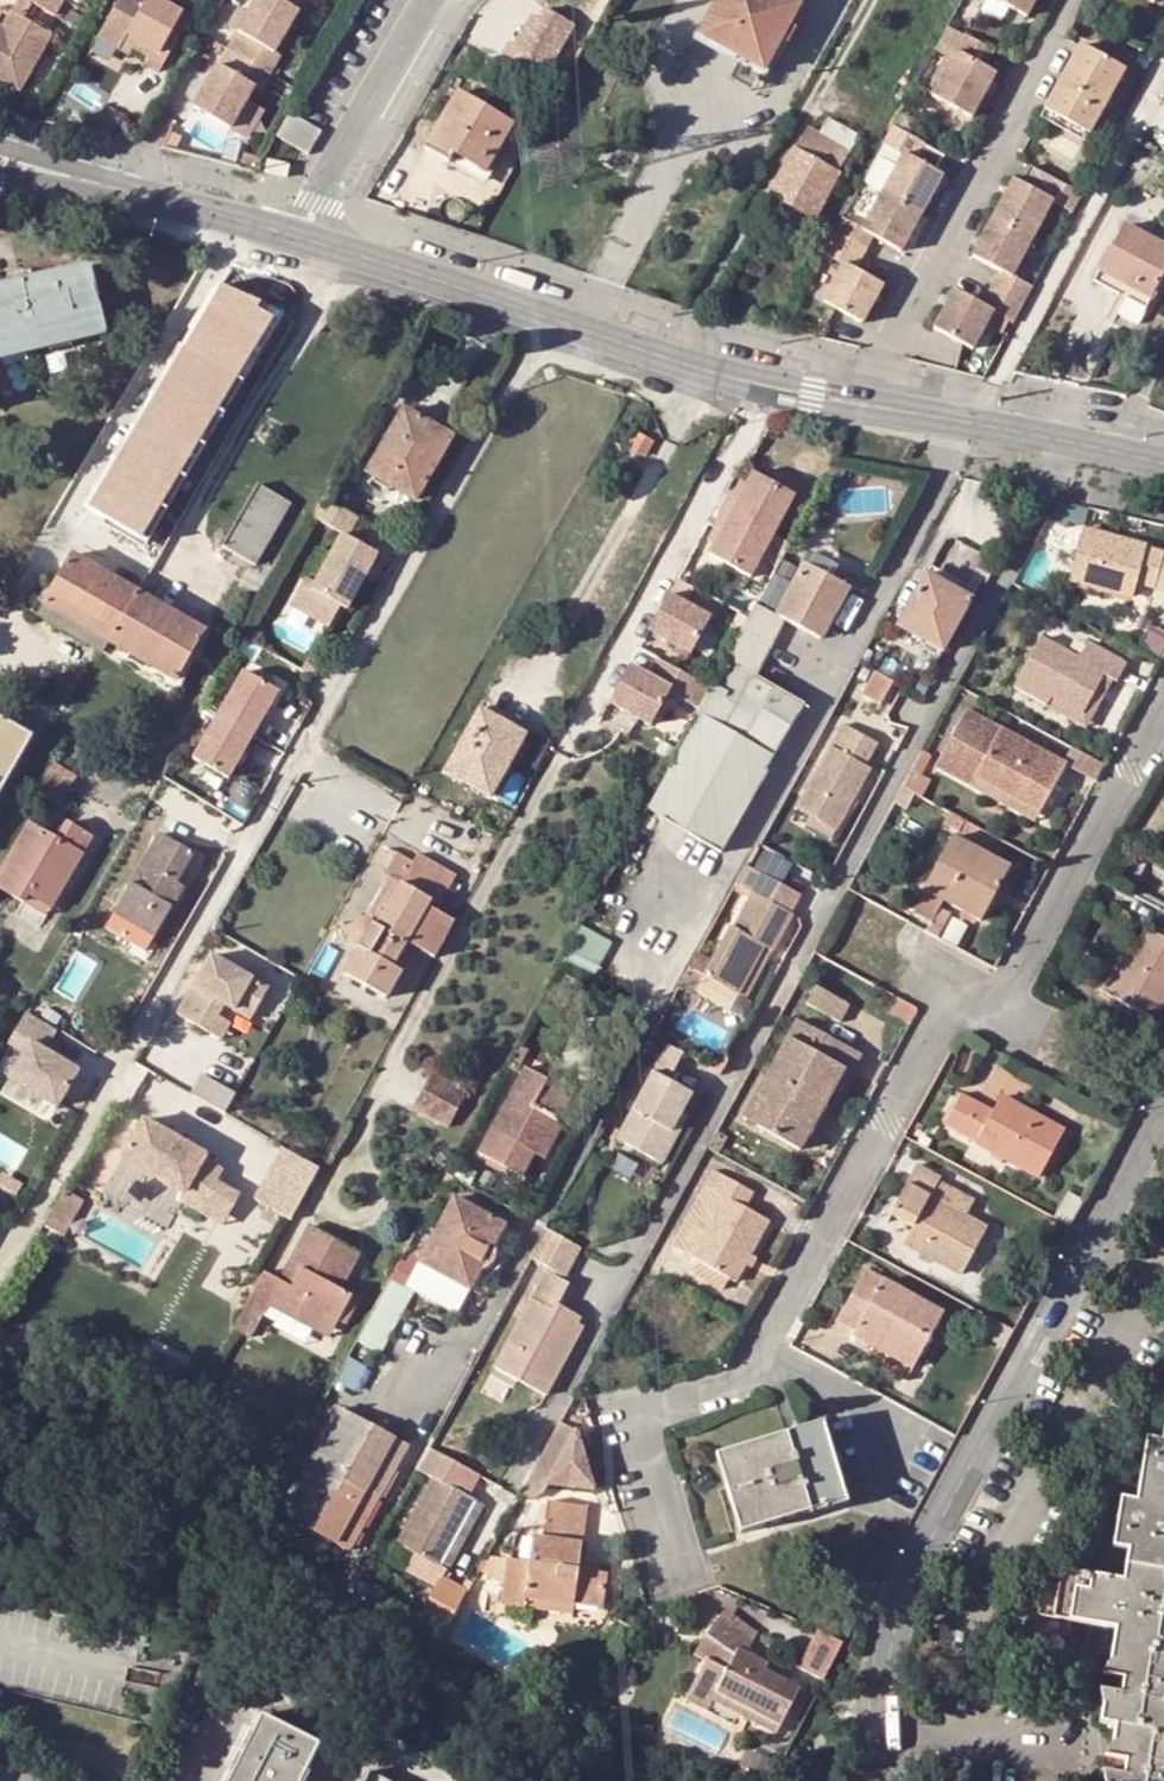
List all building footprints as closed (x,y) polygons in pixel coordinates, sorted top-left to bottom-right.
[(8,40),(24,15),(32,0),(19,0),(5,25),(0,22),(0,36),(8,40)] [(57,14),(65,0),(33,0),(57,14)] [(120,48),(121,46),(124,41),(134,47),(149,56),(145,63),(160,72),(192,17),(162,0),(120,0),(100,34),(99,36),(120,48)] [(287,0),(256,0),(240,28),(250,34),(240,52),(229,70),(219,64),(195,105),(231,127),(254,87),(261,91),(273,71),(283,54),(276,50),(301,8),(287,0)] [(699,35),(771,75),(803,17),(796,13),(799,6),(788,0),(718,0),(699,35)] [(1024,19),(1034,0),(992,0),(1024,19)] [(543,63),(551,67),(576,23),(548,7),(542,18),(535,30),(528,26),(517,45),(511,42),(501,60),(534,79),(543,63)] [(528,26),(535,30),(542,18),(535,14),(528,26)] [(24,15),(8,40),(0,36),(0,75),(22,88),(54,33),(24,15)] [(993,50),(965,35),(930,98),(968,119),(994,74),(984,68),(993,50)] [(134,47),(124,41),(121,46),(120,48),(130,54),(134,47)] [(1122,70),(1078,46),(1044,109),(1087,133),(1122,70)] [(484,172),(512,125),(458,94),(426,149),(447,162),(452,154),(484,172)] [(287,112),(273,135),(305,153),(318,130),(297,118),(287,112)] [(798,209),(789,225),(804,233),(857,136),(829,121),(821,133),(809,127),(772,195),(798,209)] [(932,172),(942,153),(893,126),(884,143),(882,146),(902,157),(883,192),(920,212),(939,176),(932,172)] [(484,172),(452,154),(447,162),(479,180),(484,172)] [(289,164),(267,158),(263,171),(285,177),(289,164)] [(1049,200),(1070,210),(1079,192),(1028,164),(1019,181),(1012,177),(991,216),(1030,236),(1049,200)] [(842,220),(834,234),(862,250),(870,234),(899,250),(920,212),(883,192),(862,230),(842,220)] [(970,253),(998,268),(988,285),(1021,303),(1031,283),(1010,272),(1030,236),(991,216),(970,253)] [(1141,315),(1163,270),(1163,246),(1123,224),(1092,281),(1127,298),(1123,306),(1141,315)] [(881,282),(853,266),(862,250),(834,234),(824,252),(844,263),(824,300),(838,309),(861,319),(881,282)] [(90,266),(0,287),(0,359),(107,333),(90,266)] [(193,328),(187,325),(86,503),(150,540),(286,300),(227,267),(193,328)] [(1012,320),(1021,303),(988,285),(980,302),(951,287),(934,325),(964,343),(970,345),(991,309),(1012,320)] [(451,436),(404,407),(367,471),(415,499),(451,436)] [(632,449),(646,456),(655,441),(641,432),(632,449)] [(742,495),(734,491),(715,526),(723,531),(710,554),(751,576),(795,495),(755,472),(742,495)] [(224,545),(258,564),(292,505),(259,485),(224,545)] [(361,515),(328,497),(316,515),(346,532),(318,583),(307,577),(293,603),(332,625),(344,604),(350,607),(381,552),(350,535),(361,515)] [(1073,575),(1135,593),(1138,581),(1144,562),(1163,568),(1157,586),(1163,587),(1163,551),(1086,530),(1073,575)] [(74,551),(44,605),(111,643),(175,681),(206,628),(141,589),(74,551)] [(813,552),(779,615),(786,620),(821,638),(837,611),(849,587),(833,578),(840,566),(813,552)] [(1163,568),(1144,562),(1138,581),(1157,586),(1163,568)] [(765,600),(777,606),(794,572),(781,566),(765,600)] [(946,651),(976,599),(927,571),(899,625),(946,651)] [(863,594),(849,587),(837,611),(850,618),(863,594)] [(711,617),(669,594),(649,629),(691,653),(711,617)] [(1041,608),(1055,616),(1061,606),(1046,598),(1041,608)] [(741,634),(770,651),(786,620),(779,615),(757,603),(741,634)] [(111,643),(44,605),(37,616),(105,654),(169,692),(175,681),(111,643)] [(756,675),(770,651),(741,634),(727,659),(756,675)] [(1089,641),(1080,658),(1043,638),(1016,686),(1048,705),(1053,696),(1083,712),(1105,673),(1115,678),(1119,680),(1128,663),(1089,641)] [(310,651),(300,646),(293,659),(303,664),(310,651)] [(712,687),(659,658),(649,677),(629,666),(610,701),(650,724),(668,691),(700,708),(712,687)] [(802,702),(756,675),(727,659),(712,687),(700,708),(666,772),(683,781),(662,819),(724,852),(771,769),(767,767),(802,702)] [(900,672),(890,666),(884,676),(895,682),(900,672)] [(281,688),(246,668),(196,756),(231,776),(281,688)] [(863,695),(882,705),(895,682),(884,676),(876,671),(863,695)] [(1087,728),(1115,678),(1105,673),(1083,712),(1053,696),(1048,705),(1047,708),(1087,728)] [(444,770),(489,796),(525,733),(480,707),(444,770)] [(1068,762),(969,708),(937,766),(972,785),(977,775),(1042,809),(1068,762)] [(37,733),(0,712),(0,799),(37,733)] [(865,764),(878,740),(845,721),(797,805),(812,814),(836,827),(871,767),(865,764)] [(926,748),(905,786),(924,795),(934,779),(925,773),(937,755),(926,748)] [(666,772),(645,810),(662,819),(683,781),(666,772)] [(1042,809),(977,775),(972,785),(1036,819),(1042,809)] [(832,835),(836,827),(812,814),(807,821),(832,835)] [(70,820),(59,838),(29,821),(0,872),(0,888),(27,903),(31,895),(53,907),(95,834),(70,820)] [(162,834),(118,908),(159,931),(184,886),(178,883),(194,853),(162,834)] [(1011,867),(954,836),(926,889),(945,899),(983,919),(1011,867)] [(414,861),(402,883),(378,925),(365,920),(361,921),(358,923),(355,925),(353,929),(352,932),(352,936),(353,940),(355,943),(357,946),(360,948),(347,972),(388,996),(403,971),(395,966),(433,900),(440,904),(457,872),(420,852),(414,861)] [(386,874),(390,876),(402,883),(414,861),(399,852),(386,874)] [(748,864),(737,883),(747,889),(758,869),(748,864)] [(741,991),(761,954),(756,952),(762,940),(768,943),(776,948),(795,914),(791,911),(801,893),(762,871),(752,890),(756,892),(737,925),(734,924),(707,972),(707,973),(741,991)] [(378,925),(402,883),(390,876),(384,886),(372,906),(365,920),(378,925)] [(358,899),(372,906),(384,886),(369,878),(358,899)] [(934,921),(945,899),(926,889),(914,910),(934,921)] [(118,908),(115,914),(156,937),(159,931),(118,908)] [(1130,959),(1112,994),(1157,1019),(1163,1006),(1163,915),(1155,932),(1147,928),(1130,959)] [(597,972),(613,940),(586,926),(570,959),(597,972)] [(761,954),(768,943),(762,940),(756,952),(761,954)] [(1130,959),(1120,953),(1102,988),(1112,994),(1130,959)] [(221,1013),(228,1003),(252,1018),(270,987),(214,954),(180,1012),(210,1031),(221,1013)] [(700,987),(707,973),(707,972),(691,964),(683,978),(700,987)] [(849,1000),(816,983),(807,1001),(839,1019),(849,1000)] [(899,996),(890,1013),(911,1024),(920,1008),(899,996)] [(59,1028),(28,1010),(16,1031),(32,1040),(26,1050),(11,1076),(60,1104),(81,1067),(48,1049),(59,1028)] [(233,1021),(221,1013),(210,1031),(222,1039),(233,1021)] [(843,1090),(864,1053),(799,1018),(790,1036),(800,1042),(757,1123),(801,1148),(835,1085),(843,1090)] [(32,1040),(16,1031),(11,1041),(26,1050),(32,1040)] [(747,1117),(757,1123),(800,1042),(790,1036),(747,1117)] [(519,1042),(507,1064),(520,1072),(533,1049),(519,1042)] [(675,1129),(684,1112),(695,1092),(672,1079),(688,1051),(672,1043),(619,1137),(665,1162),(681,1132),(675,1129)] [(968,1076),(974,1055),(963,1051),(957,1073),(968,1076)] [(538,1150),(555,1119),(560,1121),(576,1092),(527,1065),(479,1152),(524,1176),(538,1150)] [(434,1072),(423,1091),(459,1110),(469,1091),(434,1072)] [(202,1076),(193,1093),(227,1112),(237,1095),(202,1076)] [(423,1091),(414,1107),(450,1127),(459,1110),(423,1091)] [(1065,1131),(1001,1096),(995,1109),(964,1092),(946,1125),(1041,1175),(1065,1131)] [(691,1115),(684,1112),(675,1129),(681,1132),(691,1115)] [(202,1211),(219,1181),(225,1170),(205,1159),(208,1154),(146,1119),(124,1157),(186,1192),(182,1200),(202,1211)] [(549,1156),(566,1125),(560,1121),(555,1119),(538,1150),(549,1156)] [(719,1130),(711,1146),(721,1152),(730,1136),(719,1130)] [(255,1196),(293,1217),(322,1165),(283,1144),(255,1196)] [(939,1180),(943,1173),(921,1161),(894,1214),(915,1225),(906,1243),(963,1272),(987,1227),(967,1216),(930,1197),(939,1180)] [(455,1177),(473,1186),(480,1173),(463,1163),(455,1177)] [(715,1169),(706,1185),(723,1197),(692,1252),(700,1257),(692,1273),(717,1286),(725,1271),(740,1279),(771,1221),(748,1210),(757,1193),(715,1169)] [(976,1199),(939,1180),(930,1197),(967,1216),(976,1199)] [(225,1224),(242,1194),(219,1181),(202,1211),(225,1224)] [(706,1185),(675,1242),(692,1252),(723,1197),(706,1185)] [(84,1198),(67,1189),(53,1213),(70,1222),(84,1198)] [(454,1196),(416,1266),(405,1285),(416,1291),(458,1313),(481,1270),(486,1268),(490,1265),(493,1261),(495,1257),(496,1252),(497,1247),(496,1243),(496,1241),(507,1222),(454,1196)] [(70,1222),(53,1213),(47,1224),(63,1234),(70,1222)] [(1040,1232),(1055,1240),(1062,1227),(1046,1220),(1040,1232)] [(323,1314),(336,1320),(350,1294),(338,1288),(357,1252),(308,1226),(279,1281),(264,1273),(249,1300),(243,1311),(259,1319),(267,1303),(316,1329),(323,1314)] [(570,1293),(576,1282),(568,1278),(585,1245),(549,1226),(548,1228),(532,1259),(552,1270),(544,1281),(568,1293),(570,1293)] [(403,1257),(390,1277),(405,1285),(416,1266),(403,1257)] [(920,1357),(943,1312),(866,1270),(838,1320),(856,1331),(859,1325),(920,1357)] [(416,1291),(405,1285),(390,1277),(356,1341),(381,1355),(416,1291)] [(558,1311),(562,1304),(568,1293),(544,1281),(509,1343),(533,1356),(520,1379),(548,1394),(585,1326),(580,1324),(584,1316),(570,1308),(566,1315),(558,1311)] [(570,1308),(562,1304),(558,1311),(566,1315),(570,1308)] [(265,1318),(320,1347),(326,1337),(271,1307),(265,1318)] [(328,1336),(336,1320),(323,1314),(316,1329),(328,1336)] [(915,1366),(920,1357),(859,1325),(856,1331),(854,1334),(915,1366)] [(497,1366),(520,1379),(533,1356),(509,1343),(497,1366)] [(350,1550),(406,1445),(341,1408),(282,1513),(350,1550)] [(560,1421),(520,1495),(531,1500),(540,1492),(546,1485),(592,1485),(574,1428),(560,1421)] [(808,1514),(843,1503),(820,1422),(715,1453),(740,1532),(807,1510),(808,1514)] [(1162,1424),(1160,1442),(1145,1439),(1141,1466),(1118,1462),(1115,1481),(1137,1485),(1134,1500),(1119,1498),(1113,1545),(1126,1548),(1124,1563),(1122,1580),(1059,1571),(1056,1586),(1041,1584),(1034,1631),(1064,1637),(1067,1621),(1115,1629),(1110,1658),(1126,1662),(1122,1677),(1120,1693),(1118,1709),(1102,1707),(1100,1721),(1115,1724),(1113,1740),(1128,1741),(1126,1756),(1122,1774),(1121,1780),(1163,1780),(1163,1424),(1162,1424)] [(437,1469),(444,1457),(428,1448),(421,1460),(437,1469)] [(444,1457),(437,1469),(398,1541),(414,1550),(439,1563),(475,1497),(472,1495),(483,1474),(446,1453),(444,1457)] [(500,1604),(525,1607),(527,1597),(572,1603),(601,1607),(606,1572),(578,1569),(584,1506),(547,1501),(543,1535),(531,1534),(528,1561),(506,1559),(500,1604)] [(439,1563),(414,1550),(405,1566),(434,1583),(436,1584),(441,1575),(445,1567),(439,1563)] [(436,1584),(434,1583),(416,1616),(442,1630),(465,1588),(441,1575),(436,1584)] [(570,1613),(572,1603),(527,1597),(525,1607),(570,1613)] [(743,1649),(750,1638),(720,1614),(707,1632),(713,1638),(734,1654),(726,1669),(706,1659),(689,1688),(711,1700),(715,1692),(740,1705),(736,1713),(773,1732),(797,1687),(765,1669),(750,1661),(753,1654),(743,1649)] [(798,1668),(820,1679),(840,1642),(817,1631),(798,1668)] [(703,1657),(706,1659),(726,1669),(734,1654),(713,1638),(703,1657)] [(768,1662),(753,1654),(750,1661),(765,1669),(768,1662)] [(1102,1673),(1122,1677),(1126,1662),(1110,1658),(1102,1673)] [(1098,1689),(1102,1707),(1118,1709),(1120,1693),(1098,1689)] [(711,1700),(736,1713),(740,1705),(715,1692),(711,1700)] [(686,1703),(673,1721),(709,1745),(721,1727),(686,1703)] [(589,1723),(600,1729),(607,1712),(597,1706),(589,1723)] [(299,1780),(317,1745),(261,1717),(228,1780),(301,1780),(299,1780)] [(1113,1740),(1105,1754),(1126,1756),(1128,1741),(1113,1740)] [(753,1771),(764,1777),(774,1760),(762,1754),(753,1771)] [(368,1770),(362,1780),(389,1780),(368,1770)] [(1122,1774),(1102,1771),(1104,1780),(1121,1780),(1122,1774)]
